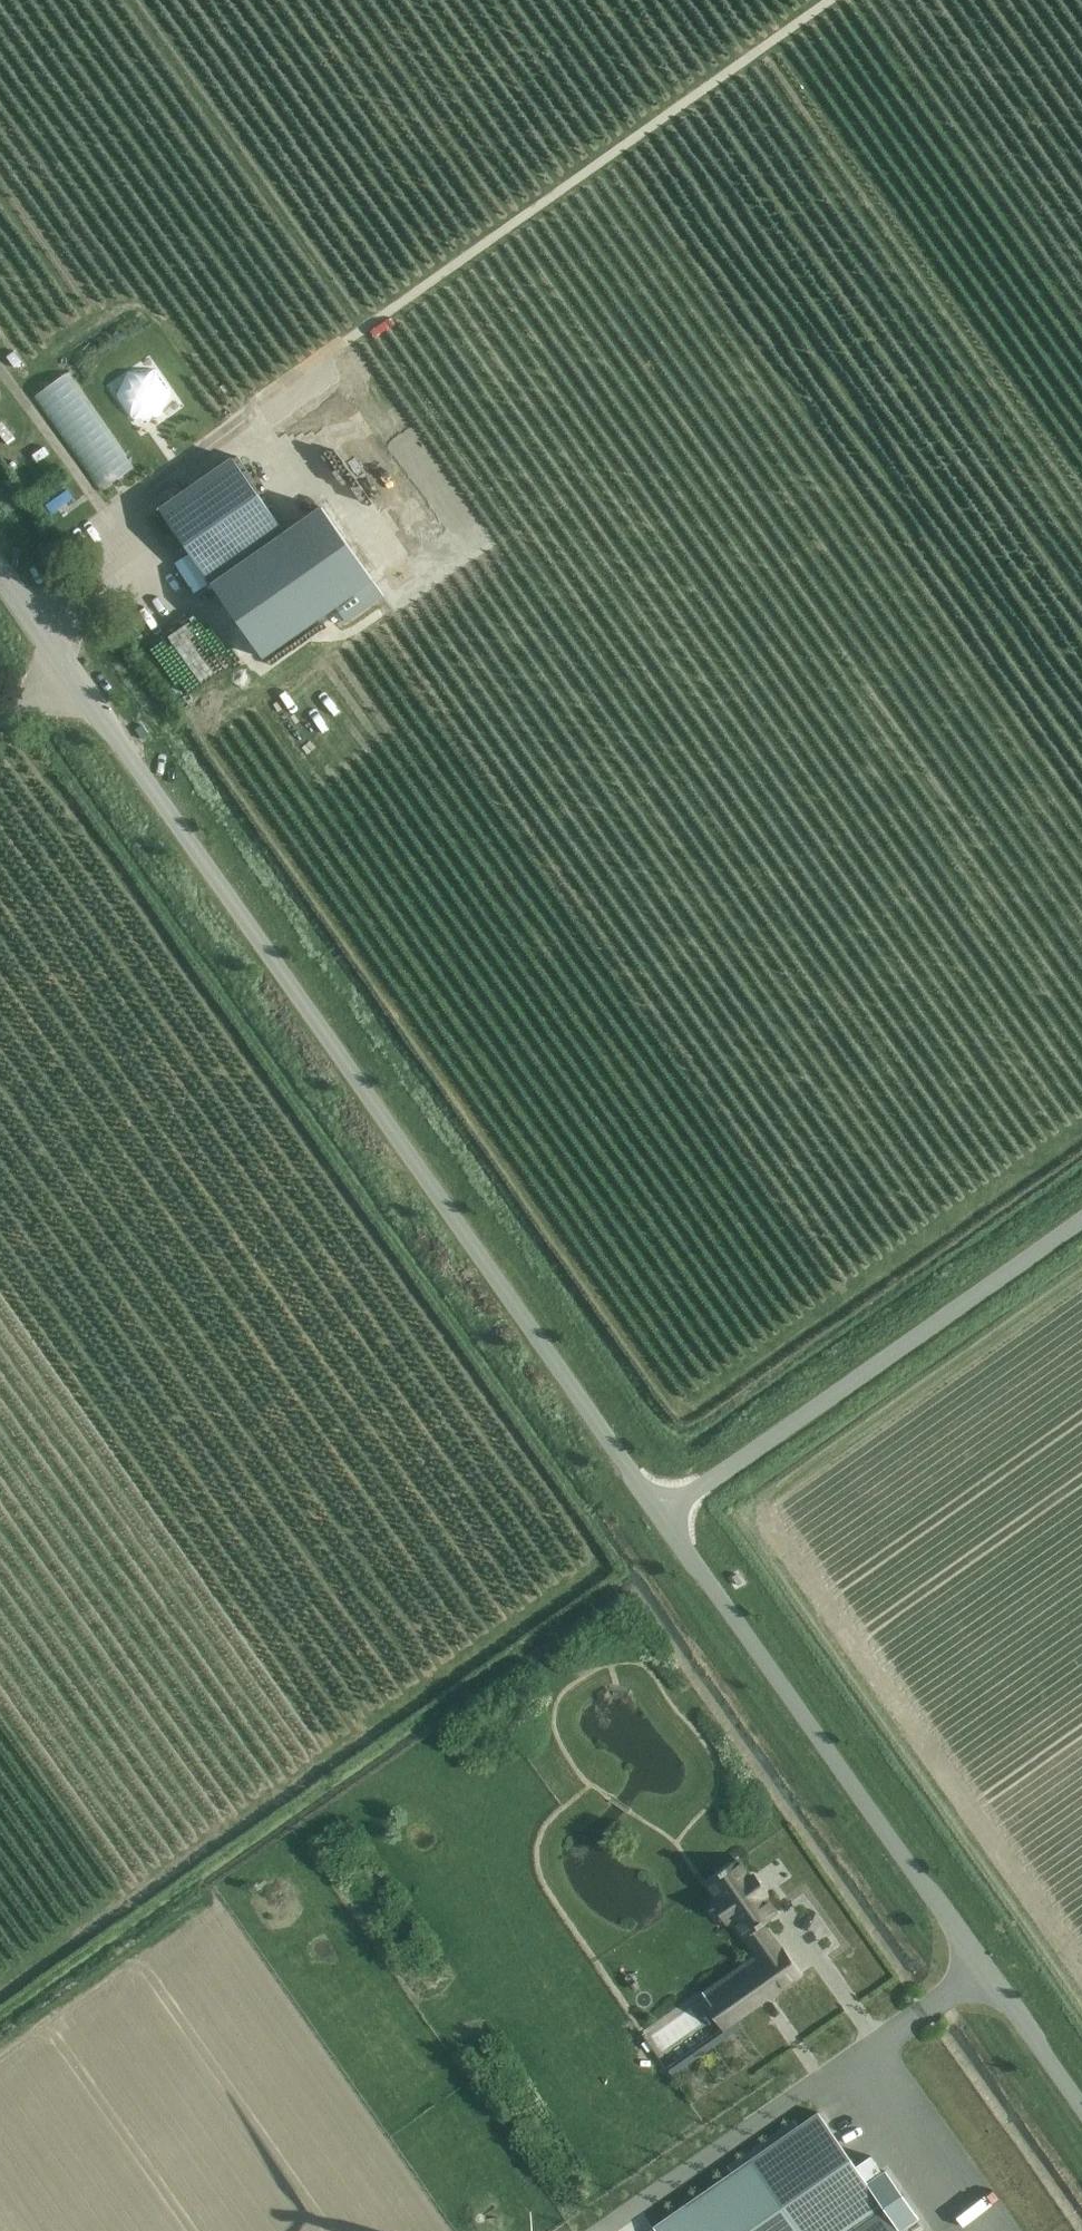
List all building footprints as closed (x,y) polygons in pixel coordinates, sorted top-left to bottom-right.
[(17,364),(9,345),(0,349),(0,354),(6,368),(17,364)] [(100,491),(133,466),(67,373),(33,398),(100,491)] [(160,509),(211,583),(286,531),(233,458),(160,509)] [(286,531),(211,583),(262,656),(372,579),(321,506),(286,531)] [(800,1974),(783,1950),(782,1951),(776,1942),(763,1924),(764,1923),(763,1922),(777,1913),(764,1896),(767,1894),(765,1890),(763,1891),(755,1879),(757,1878),(754,1875),(751,1877),(739,1860),(726,1869),(725,1868),(720,1872),(720,1873),(707,1882),(719,1899),(714,1903),(727,1922),(732,1918),(757,1954),(758,1955),(764,1963),(754,1970),(743,1978),(731,1986),(710,2001),(706,2003),(724,2028),(748,2011),(760,2002),(771,1994),(800,1974)] [(900,2229),(918,2217),(886,2170),(868,2183),(819,2112),(799,2126),(732,2172),(654,2227),(657,2230),(902,2230),(900,2229)]
